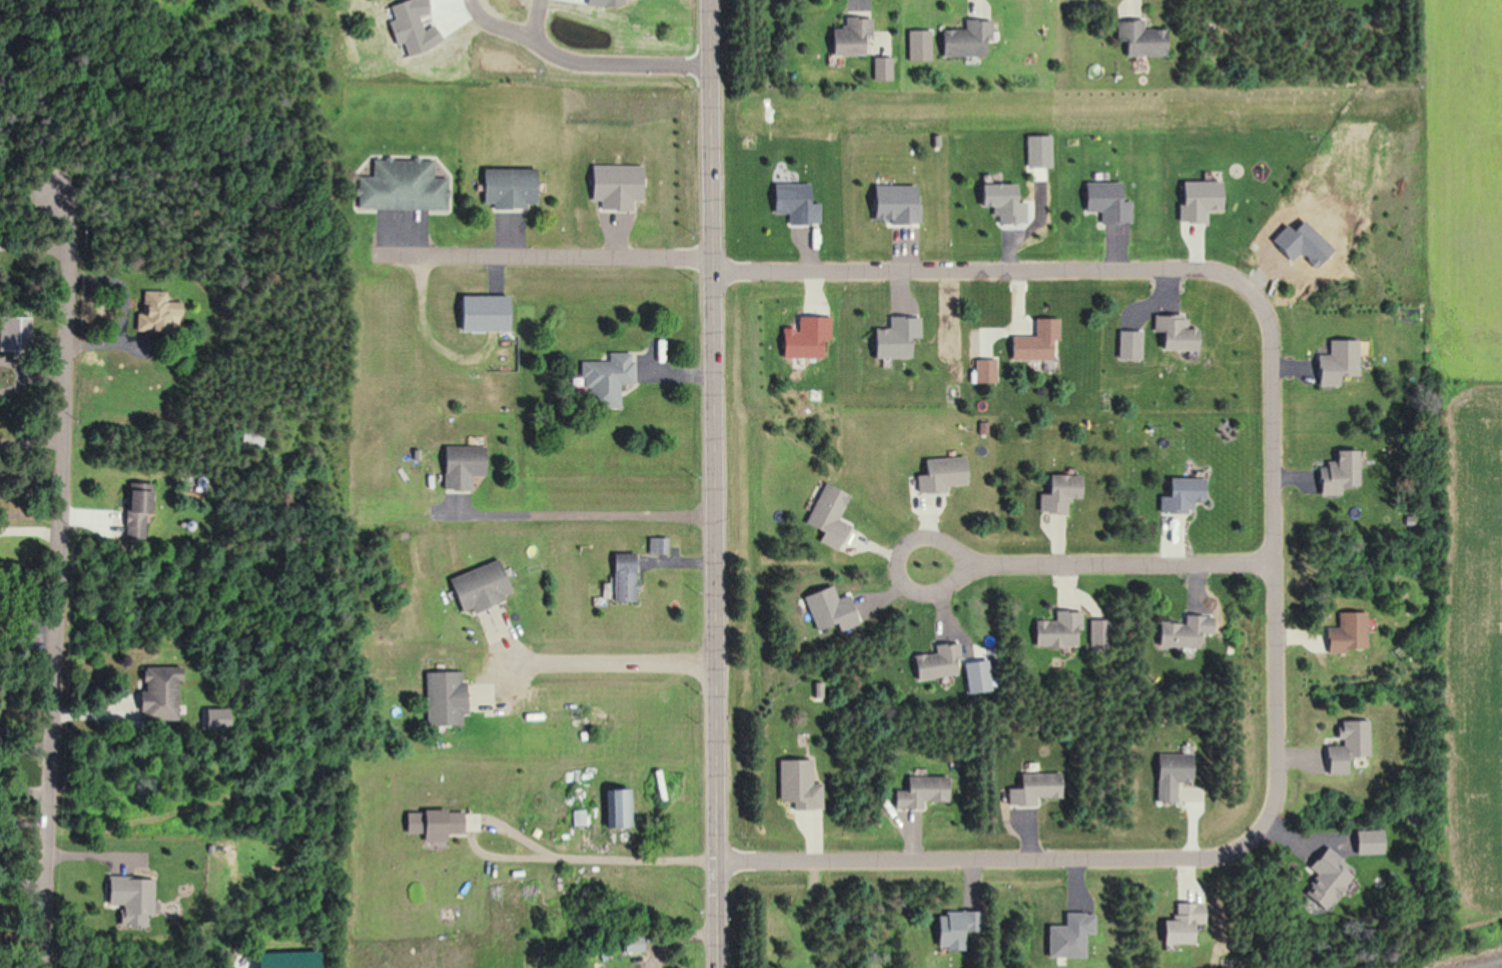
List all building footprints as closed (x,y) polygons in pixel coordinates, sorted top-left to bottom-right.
[(870,17),(844,17),(844,28),(829,28),(828,55),(863,56),(863,37),(870,37),(870,17)] [(939,56),(990,56),(990,20),(964,19),(964,30),(940,30),(939,56)] [(1115,43),(1123,43),(1123,57),(1167,57),(1166,29),(1143,30),(1143,21),(1115,21),(1115,43)] [(874,79),(890,79),(890,58),(874,58),(874,79)] [(444,208),(445,177),(429,177),(430,157),(369,157),(369,175),(355,175),(354,208),(444,208)] [(478,168),(478,206),(531,207),(531,168),(478,168)] [(454,331),(505,331),(505,295),(454,295),(454,331)] [(134,331),(161,331),(162,315),(176,315),(176,302),(164,301),(164,297),(135,296),(134,331)] [(1154,315),(1154,351),(1194,350),(1193,328),(1182,328),(1182,314),(1154,315)] [(1054,317),(1032,317),(1032,325),(1004,325),(1004,360),(1054,360),(1054,317)] [(616,408),(616,384),(629,384),(630,352),(605,352),(604,362),(577,361),(576,389),(583,389),(583,408),(616,408)] [(262,431),(239,431),(239,445),(262,445),(262,431)] [(439,490),(467,489),(467,476),(480,476),(479,445),(438,446),(439,490)] [(1357,485),(1356,449),(1332,450),(1332,462),(1319,462),(1319,494),(1342,494),(1342,485),(1357,485)] [(943,491),(942,485),(962,484),(961,457),(922,458),(922,473),(914,473),(915,492),(943,491)] [(1037,493),(1037,513),(1064,513),(1065,498),(1078,498),(1078,475),(1044,475),(1044,493),(1037,493)] [(1190,500),(1198,500),(1198,488),(1160,488),(1160,512),(1190,512),(1190,500)] [(120,538),(143,538),(143,489),(121,489),(120,538)] [(608,602),(634,602),(634,554),(619,554),(619,561),(608,561),(608,602)] [(444,577),(456,613),(507,597),(495,561),(444,577)] [(1052,620),(1030,620),(1030,647),(1078,647),(1078,611),(1052,611),(1052,620)] [(1365,612),(1336,612),(1336,628),(1323,628),(1323,649),(1365,649),(1365,612)] [(1155,647),(1198,648),(1199,614),(1182,614),(1182,623),(1156,622),(1155,647)] [(933,652),(910,655),(913,681),(961,675),(956,642),(932,645),(933,652)] [(173,667),(137,668),(137,720),(174,720),(173,667)] [(422,671),(423,725),(461,724),(461,671),(422,671)] [(1175,803),(1175,782),(1191,782),(1191,754),(1156,753),(1155,802),(1175,803)] [(651,771),(658,800),(665,798),(658,770),(651,771)] [(1005,803),(1059,803),(1059,773),(1017,773),(1017,787),(1005,787),(1005,803)] [(948,777),(904,776),(904,789),(892,789),(892,809),(922,809),(922,801),(947,801),(948,777)] [(603,827),(630,827),(630,789),(603,789),(603,827)] [(460,811),(402,811),(402,833),(420,833),(420,841),(442,841),(441,833),(460,832),(460,811)] [(644,936),(621,936),(621,952),(644,952),(644,936)]
